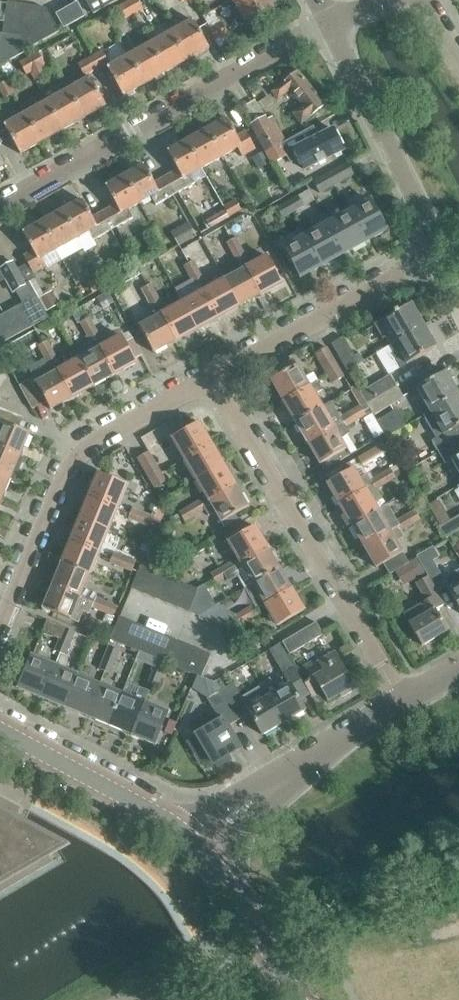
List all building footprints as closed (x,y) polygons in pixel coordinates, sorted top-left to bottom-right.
[(92,12),(93,14),(119,0),(85,0),(92,12)] [(143,10),(137,0),(131,0),(126,3),(133,15),(143,10)] [(269,0),(233,0),(245,24),(274,9),(269,0)] [(28,49),(59,32),(46,9),(7,2),(2,34),(21,37),(28,49)] [(124,20),(133,15),(126,3),(117,8),(124,20)] [(64,28),(84,17),(77,4),(57,15),(64,28)] [(194,57),(209,49),(193,20),(171,32),(187,61),(187,60),(186,59),(193,55),(194,57)] [(215,40),(227,33),(222,24),(210,31),(215,40)] [(187,61),(171,32),(150,44),(165,73),(166,72),(165,71),(172,67),(173,69),(187,61)] [(28,49),(21,37),(2,34),(1,34),(0,42),(0,47),(2,51),(0,52),(0,64),(28,49)] [(165,73),(150,44),(128,56),(144,85),(159,76),(158,75),(164,71),(165,73)] [(102,67),(105,65),(111,61),(105,49),(95,55),(102,67)] [(39,75),(46,71),(43,65),(45,64),(38,52),(29,57),(39,75)] [(144,85),(128,56),(107,68),(123,96),(137,88),(136,87),(143,83),(144,85)] [(39,75),(29,57),(19,62),(26,75),(30,72),(34,78),(39,75)] [(87,75),(88,75),(96,70),(90,58),(80,63),(87,75)] [(297,71),(283,82),(271,91),(278,100),(289,90),(302,106),(292,113),(301,124),(325,105),(297,71)] [(90,78),(68,90),(84,118),(105,106),(90,78)] [(4,99),(14,93),(7,81),(0,84),(0,92),(4,98),(4,99)] [(68,90),(46,102),(62,130),(84,118),(68,90)] [(46,102),(25,114),(41,142),(62,130),(46,102)] [(25,114),(4,126),(20,154),(41,142),(25,114)] [(266,120),(265,117),(250,125),(265,153),(285,142),(272,117),(266,120)] [(255,149),(247,133),(237,139),(226,118),(206,130),(221,157),(238,148),(243,156),(255,149)] [(299,159),(304,170),(343,151),(341,147),(343,145),(340,140),(338,140),(332,129),(317,137),(312,127),(285,142),(265,153),(272,164),(286,156),(290,163),(299,159)] [(202,168),(221,157),(206,130),(186,140),(202,168)] [(179,172),(169,177),(173,184),(177,193),(194,183),(190,175),(202,168),(186,140),(167,151),(179,172)] [(329,187),(353,174),(347,162),(323,175),(329,187)] [(124,175),(139,203),(151,197),(155,205),(172,196),(168,187),(173,184),(169,177),(155,185),(143,165),(124,175)] [(107,212),(111,219),(116,227),(132,218),(128,210),(139,203),(124,175),(105,186),(116,207),(107,212)] [(318,193),(329,187),(323,175),(312,181),(318,193)] [(389,192),(382,178),(370,184),(377,198),(389,192)] [(203,222),(187,193),(180,196),(200,232),(207,228),(207,229),(229,217),(225,210),(203,222)] [(298,196),(287,203),(292,212),(304,206),(298,196)] [(107,212),(93,220),(81,199),(62,210),(77,238),(89,232),(93,240),(110,230),(106,222),(111,219),(107,212)] [(369,200),(348,211),(365,242),(364,240),(371,237),(372,238),(386,230),(379,217),(380,216),(378,213),(377,213),(369,200)] [(229,217),(241,210),(236,201),(223,207),(225,210),(229,217)] [(282,218),(292,212),(287,203),(277,208),(282,218)] [(58,249),(77,238),(62,210),(43,221),(58,249)] [(327,223),(326,223),(343,254),(344,254),(343,252),(349,248),(350,250),(365,242),(348,211),(327,223)] [(343,254),(326,223),(327,223),(323,216),(314,220),(318,228),(305,235),(322,266),(336,258),(335,256),(342,253),(343,254)] [(42,258),(58,249),(43,221),(22,232),(33,251),(23,256),(27,264),(17,270),(24,284),(36,278),(33,274),(46,266),(42,258)] [(172,234),(178,246),(195,236),(188,225),(172,234)] [(305,235),(283,247),(291,261),(290,261),(292,264),(293,264),(300,278),(314,270),(314,268),(320,264),(321,266),(322,266),(305,235)] [(231,253),(239,248),(234,238),(225,243),(231,253)] [(203,254),(196,242),(181,250),(188,263),(203,254)] [(236,263),(241,261),(245,259),(239,248),(231,253),(236,263)] [(245,268),(260,297),(261,296),(259,293),(266,290),(266,291),(281,283),(266,256),(245,268)] [(188,276),(197,271),(191,261),(182,266),(188,276)] [(5,279),(13,293),(26,286),(24,284),(17,270),(13,262),(1,268),(0,266),(0,282),(5,279)] [(260,297),(245,268),(224,279),(238,306),(252,298),(252,297),(258,294),(260,297)] [(194,287),(198,284),(203,282),(197,271),(188,276),(194,287)] [(92,293),(105,286),(99,277),(87,284),(92,293)] [(224,314),(238,306),(224,279),(202,291),(218,320),(217,317),(223,313),(224,314)] [(145,300),(155,295),(149,284),(140,289),(145,300)] [(202,291),(181,303),(196,329),(210,322),(209,321),(216,317),(218,320),(202,291)] [(45,295),(40,298),(47,310),(57,305),(50,293),(45,295)] [(151,310),(161,305),(155,295),(145,300),(151,310)] [(25,331),(32,327),(48,318),(36,296),(22,304),(13,309),(25,331)] [(181,337),(196,329),(181,303),(160,314),(175,343),(176,343),(174,340),(181,336),(181,337)] [(393,312),(394,313),(374,325),(382,339),(386,337),(390,345),(424,325),(423,324),(422,325),(417,318),(419,317),(411,303),(397,311),(397,310),(393,312)] [(15,336),(25,331),(13,309),(3,314),(15,336)] [(0,316),(0,331),(5,341),(15,336),(3,314),(0,316)] [(175,343),(160,314),(138,326),(153,353),(168,345),(167,344),(173,340),(175,343)] [(85,333),(94,328),(88,317),(80,322),(85,333)] [(424,325),(390,345),(395,352),(391,354),(400,368),(436,346),(428,332),(426,333),(422,326),(424,325)] [(74,352),(78,359),(92,386),(107,378),(107,377),(113,373),(115,376),(99,348),(95,341),(100,338),(94,328),(85,333),(91,343),(74,352)] [(121,369),(121,370),(136,362),(134,359),(141,355),(132,338),(125,342),(121,336),(99,348),(115,376),(116,376),(114,373),(121,369)] [(344,367),(356,360),(342,337),(331,344),(344,367)] [(43,356),(52,351),(47,340),(37,346),(43,356)] [(327,375),(338,368),(326,347),(315,353),(327,375)] [(18,386),(31,409),(45,401),(50,409),(64,401),(64,400),(70,397),(72,400),(56,371),(57,371),(53,364),(58,361),(52,351),(43,356),(48,366),(44,368),(48,376),(35,383),(33,378),(18,386)] [(78,394),(92,386),(78,359),(57,371),(56,371),(72,400),(73,399),(71,396),(78,393),(78,394)] [(304,378),(297,365),(296,365),(293,360),(278,369),(281,374),(270,380),(278,394),(279,393),(283,399),(280,401),(280,402),(316,381),(312,373),(304,378)] [(332,383),(343,377),(338,368),(327,375),(332,383)] [(430,412),(458,395),(445,372),(416,389),(430,412)] [(366,404),(396,386),(390,375),(359,393),(366,404)] [(284,400),(287,407),(286,407),(295,422),(330,401),(327,396),(318,402),(314,395),(322,390),(316,381),(280,402),(281,402),(284,400)] [(373,416),(403,398),(396,386),(366,404),(373,416)] [(458,395),(430,412),(423,415),(436,438),(431,441),(438,452),(458,440),(458,395)] [(330,401),(295,422),(303,436),(304,436),(308,442),(305,444),(342,422),(345,427),(346,426),(355,421),(350,412),(340,418),(330,401)] [(355,421),(366,415),(360,406),(350,412),(355,421)] [(18,429),(22,418),(0,408),(0,448),(21,457),(21,456),(18,455),(21,448),(22,449),(29,433),(18,429)] [(386,437),(406,426),(396,410),(376,421),(386,437)] [(375,438),(382,434),(372,416),(365,421),(375,438)] [(311,450),(320,464),(323,470),(350,455),(340,438),(350,433),(346,426),(345,427),(342,422),(305,444),(306,445),(309,443),(312,449),(311,450)] [(184,459),(212,443),(212,442),(209,444),(205,437),(206,437),(198,423),(172,438),(184,459)] [(458,474),(458,440),(438,452),(444,463),(450,459),(458,474)] [(212,443),(184,459),(196,480),(223,465),(214,451),(213,451),(210,445),(212,443)] [(363,467),(387,453),(382,444),(358,458),(363,467)] [(15,463),(18,456),(21,457),(0,448),(0,474),(10,478),(11,475),(15,477),(19,468),(15,466),(16,463),(15,463)] [(150,479),(161,473),(149,451),(137,458),(150,479)] [(401,462),(407,470),(417,464),(414,459),(408,458),(401,462)] [(223,465),(196,480),(209,501),(237,485),(237,484),(234,486),(230,479),(231,479),(230,477),(233,475),(226,463),(223,465)] [(359,479),(353,468),(327,484),(335,498),(336,497),(340,504),(337,506),(365,490),(372,485),(375,490),(385,484),(380,475),(370,481),(366,475),(359,479)] [(385,484),(395,478),(390,469),(380,475),(385,484)] [(90,496),(87,495),(86,495),(117,507),(126,485),(98,473),(92,489),(93,489),(90,496)] [(154,487),(166,481),(161,473),(150,479),(154,487)] [(10,478),(0,474),(0,498),(2,493),(3,493),(10,478)] [(194,517),(205,511),(208,516),(215,512),(224,527),(238,519),(235,514),(247,507),(239,493),(238,493),(234,487),(237,485),(209,501),(202,505),(200,502),(189,508),(194,517)] [(343,512),(352,526),(378,511),(365,490),(337,506),(340,505),(344,511),(343,512)] [(108,530),(117,507),(86,495),(86,496),(89,497),(87,504),(85,504),(79,518),(108,530)] [(184,523),(194,517),(189,508),(179,514),(184,523)] [(139,522),(143,513),(132,509),(128,518),(139,522)] [(390,531),(378,511),(352,526),(360,541),(361,540),(365,546),(362,548),(362,549),(390,532),(390,531)] [(409,525),(419,520),(414,511),(404,517),(409,525)] [(150,527),(154,518),(143,513),(139,522),(150,527)] [(438,527),(445,539),(458,530),(458,515),(438,527)] [(399,531),(409,525),(404,517),(394,523),(397,527),(399,531)] [(98,552),(108,530),(79,518),(73,533),(74,534),(71,541),(68,540),(98,552)] [(263,541),(254,527),(228,542),(241,563),(269,547),(268,546),(266,548),(262,541),(263,541)] [(368,554),(376,569),(383,565),(390,575),(409,564),(402,554),(403,553),(396,541),(403,537),(399,531),(397,527),(390,531),(390,532),(362,549),(365,547),(369,554),(368,554)] [(67,548),(61,563),(89,575),(98,552),(68,540),(71,542),(68,549),(67,548)] [(246,572),(253,584),(279,569),(271,555),(270,555),(266,549),(269,547),(241,563),(234,567),(231,563),(221,569),(226,578),(236,572),(239,576),(246,572)] [(437,593),(447,587),(426,550),(416,556),(427,577),(437,593)] [(120,567),(124,558),(113,553),(109,563),(120,567)] [(131,572),(135,562),(124,558),(120,567),(131,572)] [(102,612),(106,602),(95,598),(97,593),(84,587),(89,575),(61,563),(55,578),(56,578),(53,585),(50,584),(50,585),(80,597),(93,603),(91,607),(102,612)] [(131,588),(142,593),(151,570),(140,566),(131,588)] [(216,584),(226,578),(221,569),(211,575),(216,584)] [(279,569),(253,584),(265,605),(293,589),(293,588),(290,590),(286,583),(287,583),(279,569)] [(142,593),(153,598),(163,575),(151,570),(142,593)] [(153,598),(165,602),(174,580),(163,575),(153,598)] [(437,593),(427,577),(416,583),(426,601),(402,614),(421,646),(447,631),(435,610),(444,605),(437,593)] [(165,602),(176,607),(186,584),(174,580),(165,602)] [(196,589),(186,584),(176,607),(188,612),(197,589),(196,589)] [(93,603),(80,597),(50,585),(53,586),(50,593),(49,593),(42,608),(78,623),(83,612),(89,614),(91,607),(93,603)] [(203,585),(196,589),(197,589),(188,612),(198,616),(198,614),(215,605),(203,585)] [(449,590),(458,607),(458,585),(449,590)] [(304,611),(296,597),(294,597),(291,591),(294,589),(293,589),(265,605),(278,626),(304,611)] [(113,616),(117,607),(106,602),(102,612),(113,616)] [(250,619),(261,613),(256,605),(245,611),(250,619)] [(240,625),(250,619),(245,611),(235,617),(240,625)] [(110,640),(121,644),(130,622),(119,617),(110,640)] [(59,639),(64,628),(46,621),(42,632),(59,639)] [(164,636),(130,622),(121,644),(155,658),(164,636)] [(289,654),(322,634),(315,622),(282,641),(289,654)] [(70,643),(74,632),(64,628),(59,639),(70,643)] [(210,654),(164,636),(155,658),(201,677),(210,654)] [(65,655),(70,643),(59,639),(55,650),(65,655)] [(309,693),(279,643),(268,649),(289,685),(277,691),(270,678),(264,681),(260,684),(283,723),(305,710),(298,699),(309,693)] [(114,662),(119,650),(109,646),(104,658),(114,662)] [(341,697),(352,691),(350,687),(353,686),(333,653),(319,661),(317,659),(304,666),(311,678),(304,683),(312,696),(322,690),(328,700),(339,694),(341,697)] [(54,665),(31,656),(18,689),(33,695),(34,693),(41,696),(40,698),(41,698),(54,665)] [(110,673),(114,662),(104,658),(100,669),(110,673)] [(151,671),(161,675),(166,664),(156,660),(151,671)] [(250,675),(258,671),(251,660),(243,664),(250,675)] [(64,707),(76,674),(54,665),(41,698),(42,698),(42,696),(49,699),(48,701),(64,707)] [(157,686),(161,675),(151,671),(147,682),(157,686)] [(256,686),(260,684),(264,681),(258,671),(250,675),(256,686)] [(99,684),(76,674),(64,707),(79,713),(79,712),(86,715),(86,716),(86,717),(99,684)] [(259,702),(248,709),(233,683),(221,690),(238,720),(249,713),(262,735),(283,723),(260,684),(256,686),(251,689),(259,702)] [(109,726),(122,693),(99,684),(86,717),(87,717),(88,715),(94,718),(94,720),(109,726)] [(149,692),(140,688),(135,699),(122,693),(109,726),(124,732),(125,730),(132,733),(131,735),(144,702),(145,703),(149,692)] [(228,726),(238,720),(221,690),(206,699),(213,711),(190,725),(213,764),(215,763),(217,767),(230,759),(228,755),(240,748),(228,726)] [(145,703),(144,702),(131,735),(132,735),(133,734),(140,736),(139,738),(154,745),(168,712),(145,703)] [(169,720),(164,732),(172,735),(177,723),(169,720)]
